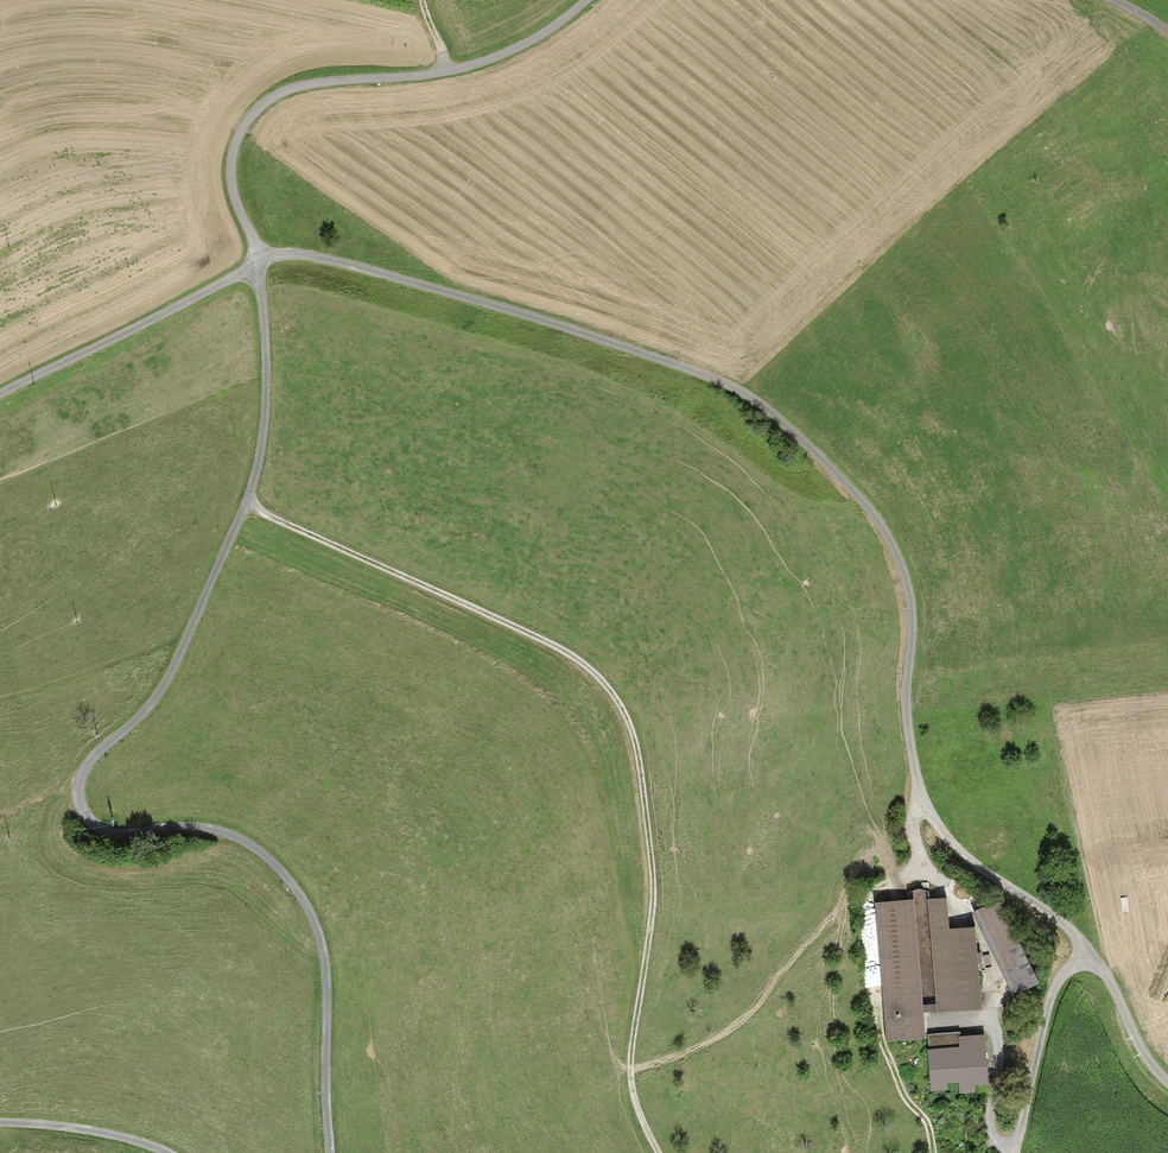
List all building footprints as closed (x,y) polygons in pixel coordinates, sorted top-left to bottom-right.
[(942,901),(875,907),(887,1041),(922,1038),(920,1013),(976,1008),(970,933),(945,935),(942,901)] [(995,906),(974,916),(1012,991),(1033,981),(995,906)] [(980,1050),(928,1052),(929,1083),(981,1081),(980,1050)]
